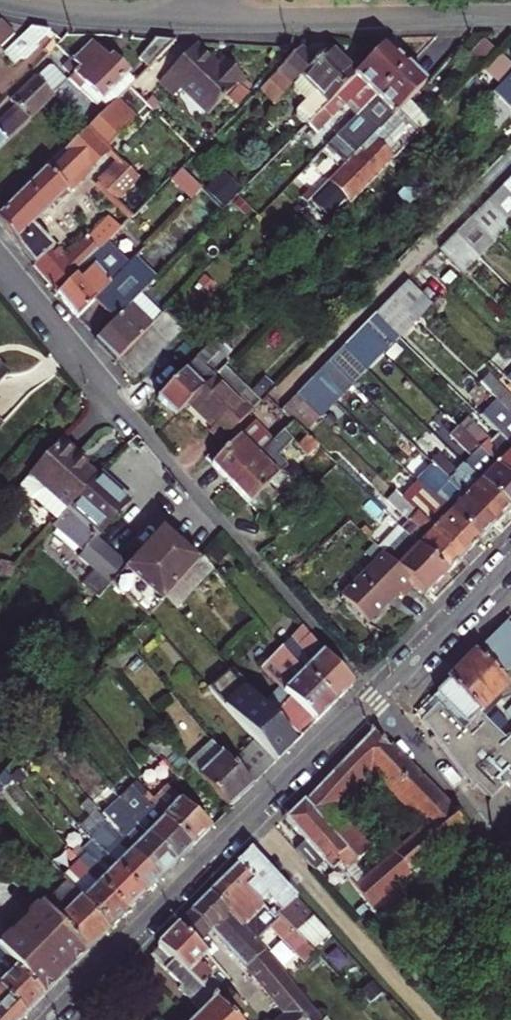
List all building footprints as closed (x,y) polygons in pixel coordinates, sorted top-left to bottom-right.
[(15,35),(1,20),(0,21),(0,48),(15,35)] [(14,64),(51,30),(32,27),(4,54),(14,64)] [(146,69),(174,42),(155,40),(138,60),(146,69)] [(479,70),(496,52),(484,40),(466,58),(479,70)] [(116,100),(134,81),(111,58),(108,61),(91,43),(72,62),(79,69),(71,78),(69,79),(96,106),(100,102),(107,109),(116,100)] [(217,67),(195,45),(160,82),(175,96),(181,89),(209,115),(244,78),(224,59),(217,67)] [(360,113),(406,66),(385,45),(357,73),(308,123),(307,124),(316,133),(348,101),(360,113)] [(308,123),(357,73),(331,47),(316,62),(301,47),(267,81),(268,82),(259,90),(273,104),(292,84),(295,87),(295,93),(299,97),(305,97),(308,99),(296,112),(296,117),(303,123),(307,123),(308,123)] [(71,78),(79,69),(72,62),(70,60),(61,67),(71,78)] [(67,81),(53,66),(49,66),(10,102),(15,107),(0,121),(0,148),(30,121),(28,119),(67,81)] [(409,101),(425,85),(406,66),(360,113),(337,136),(348,148),(339,156),(346,163),(360,150),(379,130),(379,131),(399,111),(409,101)] [(475,110),(488,123),(506,104),(510,109),(510,74),(475,110)] [(438,113),(448,103),(442,95),(431,106),(438,113)] [(134,120),(116,100),(107,109),(0,214),(0,225),(19,249),(37,234),(30,226),(107,150),(105,149),(134,120)] [(420,132),(430,122),(409,101),(399,111),(420,132)] [(393,160),(420,132),(399,111),(379,131),(379,130),(360,150),(362,152),(331,183),(348,200),(391,157),(393,160)] [(339,156),(348,148),(337,136),(328,146),(339,156)] [(122,162),(99,184),(115,201),(138,178),(122,162)] [(193,198),(201,189),(182,169),(173,178),(193,198)] [(502,186),(510,195),(510,176),(502,186)] [(510,225),(510,195),(502,186),(486,202),(510,226),(510,225)] [(328,225),(334,219),(312,197),(306,203),(328,225)] [(494,242),(510,226),(486,202),(470,218),(494,242)] [(479,258),(494,242),(470,218),(454,234),(479,258)] [(108,244),(120,231),(110,221),(89,242),(100,252),(108,244)] [(32,265),(51,248),(37,234),(19,249),(32,265)] [(479,258),(454,234),(439,250),(463,274),(479,258)] [(57,295),(100,252),(89,242),(86,239),(63,261),(51,248),(32,265),(57,295)] [(93,301),(129,265),(108,244),(100,252),(57,295),(77,318),(93,301)] [(130,306),(156,279),(135,258),(129,265),(93,301),(114,322),(130,306)] [(416,322),(432,305),(408,282),(391,298),(416,322)] [(399,338),(416,322),(391,298),(375,314),(399,338)] [(116,362),(151,326),(130,306),(114,322),(96,341),(116,362)] [(157,398),(176,417),(188,404),(218,374),(214,370),(208,364),(218,354),(224,360),(231,353),(216,339),(185,371),(184,370),(157,398)] [(351,386),(367,370),(344,347),(328,364),(351,386)] [(208,364),(214,370),(224,360),(218,354),(208,364)] [(351,386),(328,364),(311,380),(335,404),(351,386)] [(252,412),(238,399),(247,390),(224,368),(218,374),(188,404),(214,428),(209,433),(220,443),(252,412)] [(488,376),(480,384),(497,402),(510,416),(510,399),(488,376)] [(259,398),(271,385),(264,379),(252,391),(259,398)] [(335,404),(311,380),(296,395),(319,418),(335,404)] [(304,434),(319,418),(296,395),(281,411),(292,422),(304,434)] [(497,402),(481,418),(499,436),(510,447),(510,416),(497,402)] [(438,424),(446,416),(439,409),(431,417),(438,424)] [(510,508),(510,479),(459,428),(446,416),(438,424),(473,458),(465,466),(481,481),(510,509),(510,508)] [(499,436),(492,442),(468,418),(459,428),(510,479),(510,447),(499,436)] [(269,486),(288,466),(278,456),(293,442),(308,457),(318,447),(304,434),(292,422),(272,442),(230,484),(258,515),(278,495),(269,486)] [(211,464),(230,484),(272,442),(252,423),(211,464)] [(57,521),(97,476),(77,457),(79,455),(63,440),(20,487),(21,496),(26,501),(34,500),(57,521)] [(455,473),(438,455),(430,463),(432,465),(494,525),(510,509),(481,481),(465,466),(463,464),(455,473)] [(478,542),(494,525),(432,465),(416,482),(435,500),(440,504),(478,542)] [(99,535),(131,500),(114,484),(110,488),(97,476),(57,521),(52,527),(83,553),(79,557),(94,571),(90,575),(106,589),(111,584),(128,565),(96,537),(98,534),(99,535)] [(463,558),(478,542),(440,504),(435,500),(416,482),(401,497),(463,558)] [(447,574),(463,558),(401,497),(395,492),(386,500),(412,525),(416,529),(408,536),(447,574)] [(408,536),(416,529),(412,525),(405,532),(405,533),(408,536)] [(405,533),(405,532),(399,527),(388,538),(394,544),(405,533)] [(165,599),(199,561),(162,528),(128,565),(111,584),(148,617),(165,599)] [(426,596),(447,574),(408,536),(405,533),(394,544),(384,555),(415,585),(426,596)] [(403,597),(415,585),(384,555),(384,554),(341,597),(368,624),(398,594),(403,597)] [(175,610),(214,568),(204,556),(199,561),(165,599),(175,610)] [(335,703),(352,686),(298,623),(287,635),(291,639),(282,647),(304,673),(335,703)] [(507,623),(484,646),(487,650),(480,657),(477,654),(421,709),(427,715),(422,721),(473,790),(477,786),(491,800),(507,784),(510,788),(510,627),(507,623)] [(282,647),(291,639),(287,635),(279,643),(282,647)] [(335,703),(304,673),(282,647),(269,661),(263,667),(261,668),(279,687),(290,698),(286,703),(277,712),(301,736),(335,703)] [(263,667),(269,661),(264,656),(258,662),(263,667)] [(82,687),(93,676),(87,670),(76,681),(82,687)] [(292,742),(228,670),(208,688),(254,742),(275,764),(287,751),(285,749),(292,742)] [(286,703),(290,698),(279,687),(275,692),(286,703)] [(393,853),(411,874),(466,827),(374,732),(334,775),(349,792),(372,767),(427,824),(393,853)] [(189,764),(186,762),(162,734),(150,745),(176,775),(189,764)] [(253,786),(232,764),(211,741),(186,762),(189,764),(229,808),(253,786)] [(253,786),(275,764),(254,742),(232,764),(253,786)] [(12,780),(5,771),(0,777),(0,793),(12,780)] [(337,805),(349,792),(334,775),(322,787),(337,805)] [(175,865),(192,847),(148,803),(147,804),(141,798),(146,793),(136,783),(118,799),(136,818),(134,821),(138,825),(137,826),(175,865)] [(192,847),(210,829),(167,787),(153,800),(146,793),(141,798),(147,804),(148,803),(192,847)] [(334,860),(339,866),(344,873),(352,867),(375,846),(337,805),(322,787),(305,804),(346,850),(334,860)] [(159,881),(175,865),(137,826),(138,825),(134,821),(136,818),(118,799),(112,792),(104,799),(122,819),(112,828),(121,838),(119,841),(159,881)] [(334,860),(346,850),(305,804),(304,803),(285,821),(305,843),(296,851),(314,871),(323,863),(332,872),(339,866),(334,860)] [(143,897),(159,881),(119,841),(121,838),(112,828),(109,825),(92,841),(93,841),(105,854),(102,857),(143,897)] [(126,913),(143,897),(102,857),(105,854),(93,841),(76,857),(89,870),(86,873),(126,913)] [(109,930),(126,913),(86,873),(89,870),(76,857),(69,850),(63,854),(70,861),(73,859),(77,864),(64,877),(68,882),(109,930)] [(330,935),(314,917),(253,853),(251,851),(237,866),(238,866),(256,884),(248,891),(260,903),(266,898),(278,910),(272,915),(274,917),(276,916),(307,946),(312,951),(330,935)] [(399,884),(411,874),(393,853),(381,864),(399,884)] [(354,887),(371,909),(393,889),(399,884),(381,864),(362,880),(354,887)] [(263,941),(272,931),(297,956),(307,946),(276,916),(274,917),(272,915),(263,905),(260,903),(248,891),(256,884),(238,866),(210,893),(255,941),(259,937),(263,941)] [(362,880),(352,867),(344,873),(354,887),(362,880)] [(86,953),(109,930),(68,882),(45,905),(86,953)] [(393,889),(371,909),(391,936),(392,935),(403,949),(426,929),(393,889)] [(191,912),(210,931),(246,968),(285,1016),(288,1019),(320,1019),(266,955),(267,955),(259,945),(255,941),(210,893),(191,912)] [(86,953),(45,905),(41,900),(0,941),(0,949),(42,997),(86,953)] [(210,931),(191,912),(178,925),(197,944),(210,931)] [(215,1000),(225,990),(199,963),(207,955),(197,944),(178,925),(158,945),(160,947),(215,1000)] [(297,956),(302,961),(312,951),(307,946),(297,956)] [(234,1018),(215,1000),(160,947),(151,957),(182,986),(179,989),(202,1013),(195,1019),(236,1019),(234,1018)] [(42,997),(0,949),(0,988),(25,1015),(42,997)] [(25,1015),(0,988),(0,1019),(20,1019),(25,1015)] [(234,1018),(244,1007),(226,989),(225,990),(215,1000),(234,1018)]
